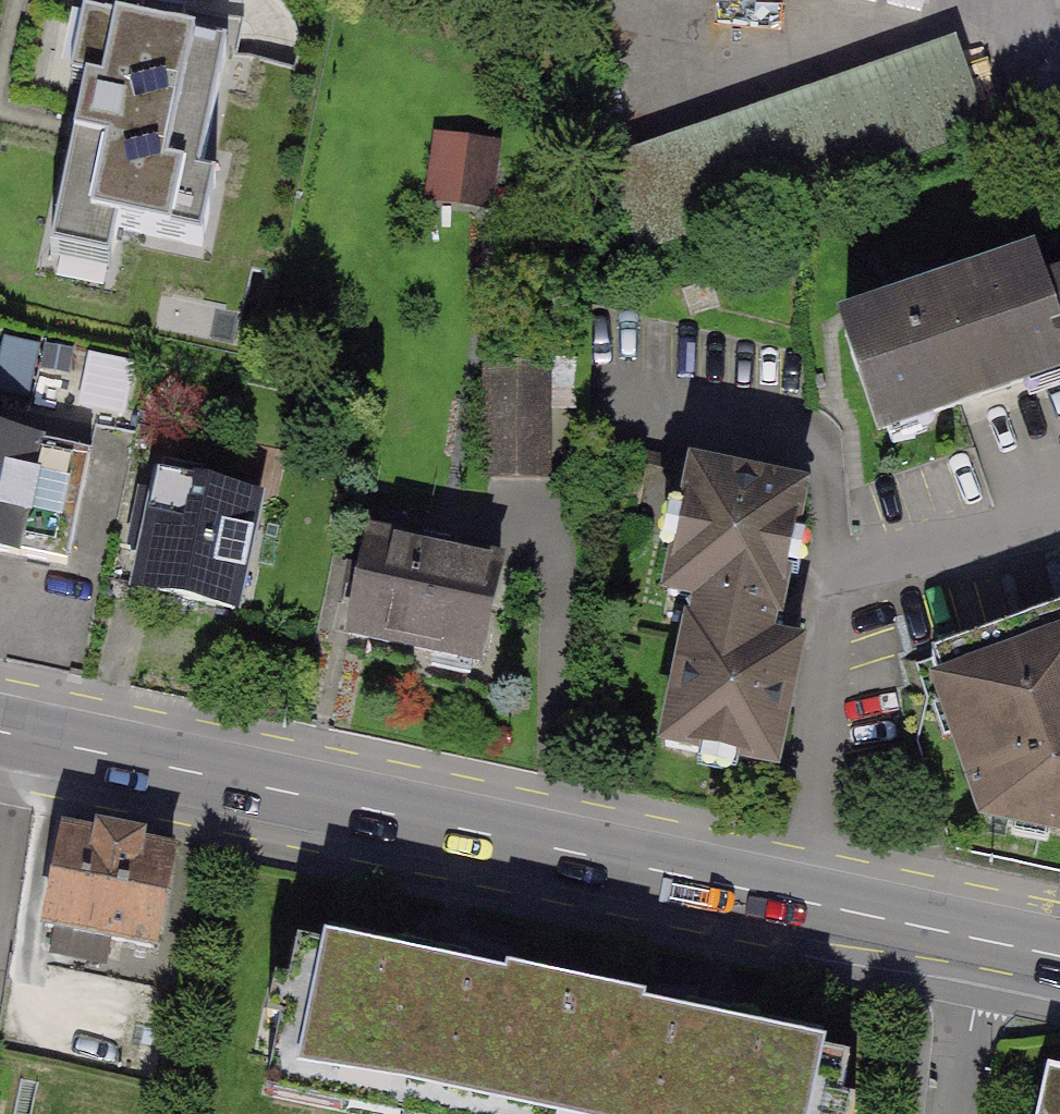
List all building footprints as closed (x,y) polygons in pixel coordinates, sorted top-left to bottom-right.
[(711,12),(714,0),(656,0),(711,12)] [(233,57),(101,28),(58,221),(190,250),(233,57)] [(982,146),(945,46),(603,173),(640,272),(982,146)] [(512,153),(438,146),(431,218),(506,225),(512,153)] [(838,336),(892,485),(1059,425),(1059,389),(1021,268),(838,336)] [(1034,290),(1059,370),(1059,282),(1034,290)] [(47,342),(12,334),(0,380),(0,381),(35,390),(47,342)] [(503,342),(497,476),(574,480),(575,447),(604,448),(609,347),(503,342)] [(55,394),(129,411),(141,361),(66,344),(55,394)] [(60,572),(87,452),(0,432),(0,559),(60,572)] [(816,496),(722,478),(655,466),(645,517),(698,527),(684,598),(702,601),(671,764),(778,784),(813,594),(798,591),(816,496)] [(273,502),(148,477),(123,608),(247,633),(273,502)] [(500,553),(356,523),(328,654),(472,684),(500,553)] [(915,634),(972,806),(1059,826),(1059,583),(915,634)] [(184,858),(72,835),(45,966),(157,989),(184,858)] [(302,963),(274,1095),(366,1113),(536,1113),(557,1016),(302,963)] [(557,1016),(536,1113),(836,1113),(845,1075),(557,1016)] [(1040,1085),(1033,1113),(1059,1113),(1059,1089),(1040,1085)]
